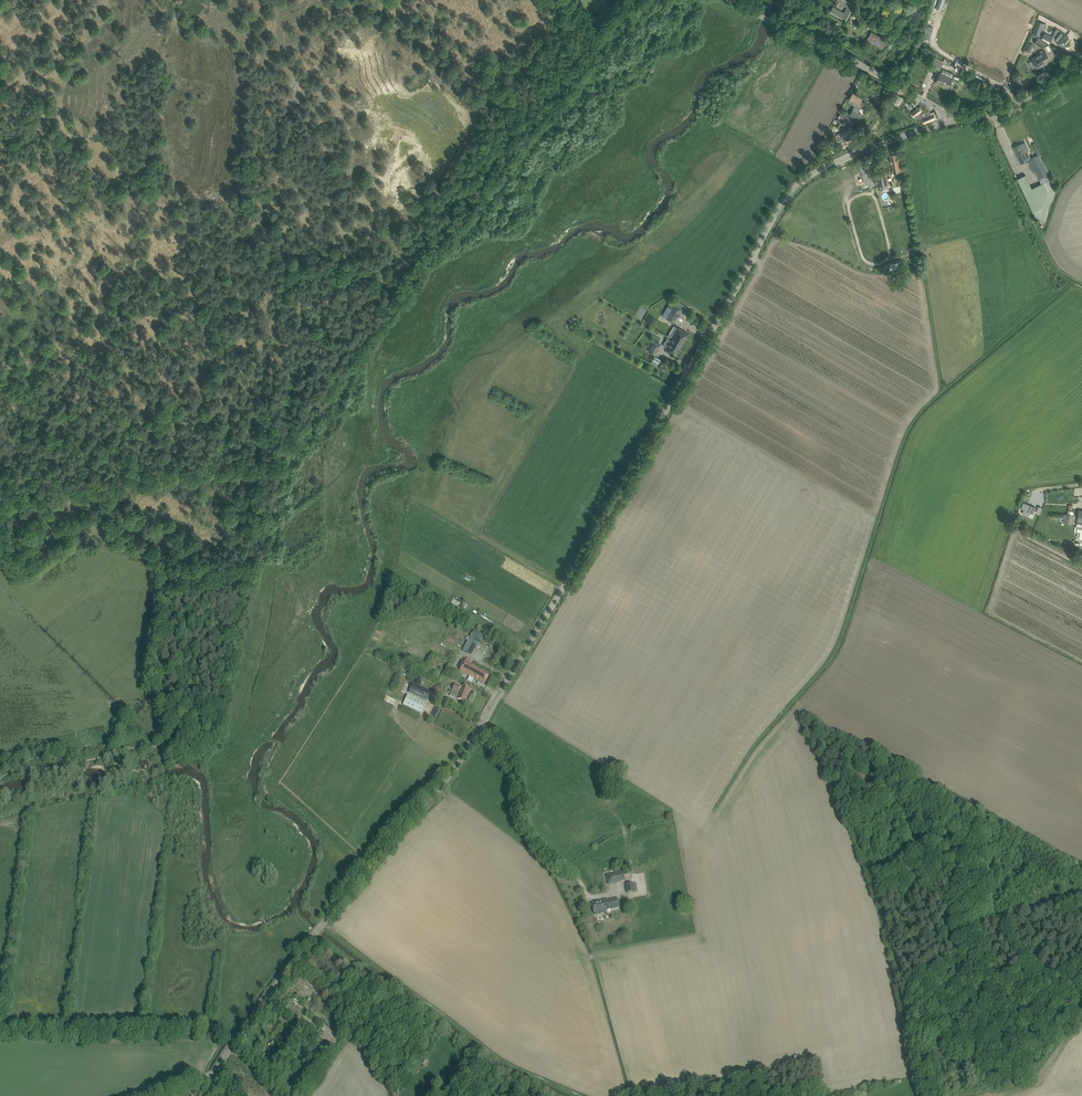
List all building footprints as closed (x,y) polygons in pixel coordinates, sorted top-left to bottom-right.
[(855,5),(847,0),(837,0),(848,6),(844,13),(835,8),(833,12),(830,11),(846,20),(855,5)] [(1039,36),(1044,23),(1038,21),(1033,34),(1039,36)] [(1055,33),(1052,36),(1052,37),(1053,37),(1055,40),(1063,45),(1069,37),(1057,28),(1054,32),(1055,33)] [(887,41),(872,32),(867,39),(883,48),(887,41)] [(1042,32),(1040,36),(1050,42),(1053,37),(1052,37),(1052,36),(1045,33),(1042,32)] [(964,51),(968,36),(966,36),(965,40),(962,39),(959,50),(964,51)] [(1037,38),(1034,43),(1043,48),(1047,42),(1038,37),(1037,38)] [(1032,59),(1038,68),(1045,64),(1044,63),(1051,59),(1045,51),(1032,59)] [(940,70),(942,64),(935,60),(932,67),(940,70)] [(941,72),(936,81),(948,87),(949,86),(952,88),(956,80),(952,78),(953,78),(941,72)] [(863,103),(860,101),(862,98),(853,92),(849,98),(854,101),(853,104),(860,108),(863,103)] [(891,102),(903,111),(910,101),(896,94),(891,102)] [(911,113),(913,117),(923,110),(920,106),(911,113)] [(850,115),(859,120),(862,115),(853,109),(850,115)] [(934,112),(931,113),(929,110),(918,115),(920,119),(921,119),(923,124),(937,118),(934,112)] [(843,123),(845,121),(861,130),(863,125),(841,112),(836,120),(841,123),(841,122),(843,123)] [(853,138),(851,133),(849,130),(835,136),(836,138),(838,144),(845,141),(844,140),(846,140),(846,141),(853,138)] [(1027,152),(1029,151),(1025,142),(1014,147),(1021,163),(1027,161),(1032,172),(1035,171),(1039,178),(1041,184),(1032,188),(1026,175),(1017,179),(1033,212),(1036,219),(1043,225),(1046,221),(1057,189),(1049,173),(1039,154),(1040,154),(1035,143),(1033,144),(1038,155),(1030,158),(1027,152)] [(898,153),(889,154),(893,172),(901,171),(898,153)] [(885,174),(878,175),(880,186),(881,191),(888,190),(887,185),(885,174)] [(681,309),(678,306),(675,305),(673,308),(667,319),(673,322),(681,309)] [(678,328),(666,348),(676,354),(688,333),(678,328)] [(655,355),(661,345),(654,341),(648,351),(655,355)] [(656,365),(659,359),(653,356),(650,362),(656,365)] [(1027,508),(1027,506),(1027,502),(1031,494),(1025,492),(1022,501),(1020,505),(1022,506),(1022,508),(1027,508)] [(1073,515),(1073,510),(1068,509),(1067,514),(1066,513),(1064,522),(1071,523),(1073,515)] [(477,649),(484,635),(473,629),(462,650),(472,655),(476,648),(477,649)] [(467,658),(460,670),(484,684),(489,675),(469,664),(471,661),(467,658)] [(427,700),(431,691),(413,683),(409,692),(427,700)] [(471,689),(463,686),(462,687),(455,683),(451,692),(459,695),(457,699),(464,702),(467,694),(469,695),(471,689)] [(407,695),(403,705),(421,713),(426,703),(407,695)] [(432,716),(436,718),(440,709),(436,707),(432,716)] [(624,881),(623,872),(606,876),(608,885),(617,883),(616,882),(624,881)] [(634,892),(633,884),(632,883),(626,884),(627,893),(634,892)] [(606,901),(592,903),(593,912),(619,907),(618,899),(606,901)]
